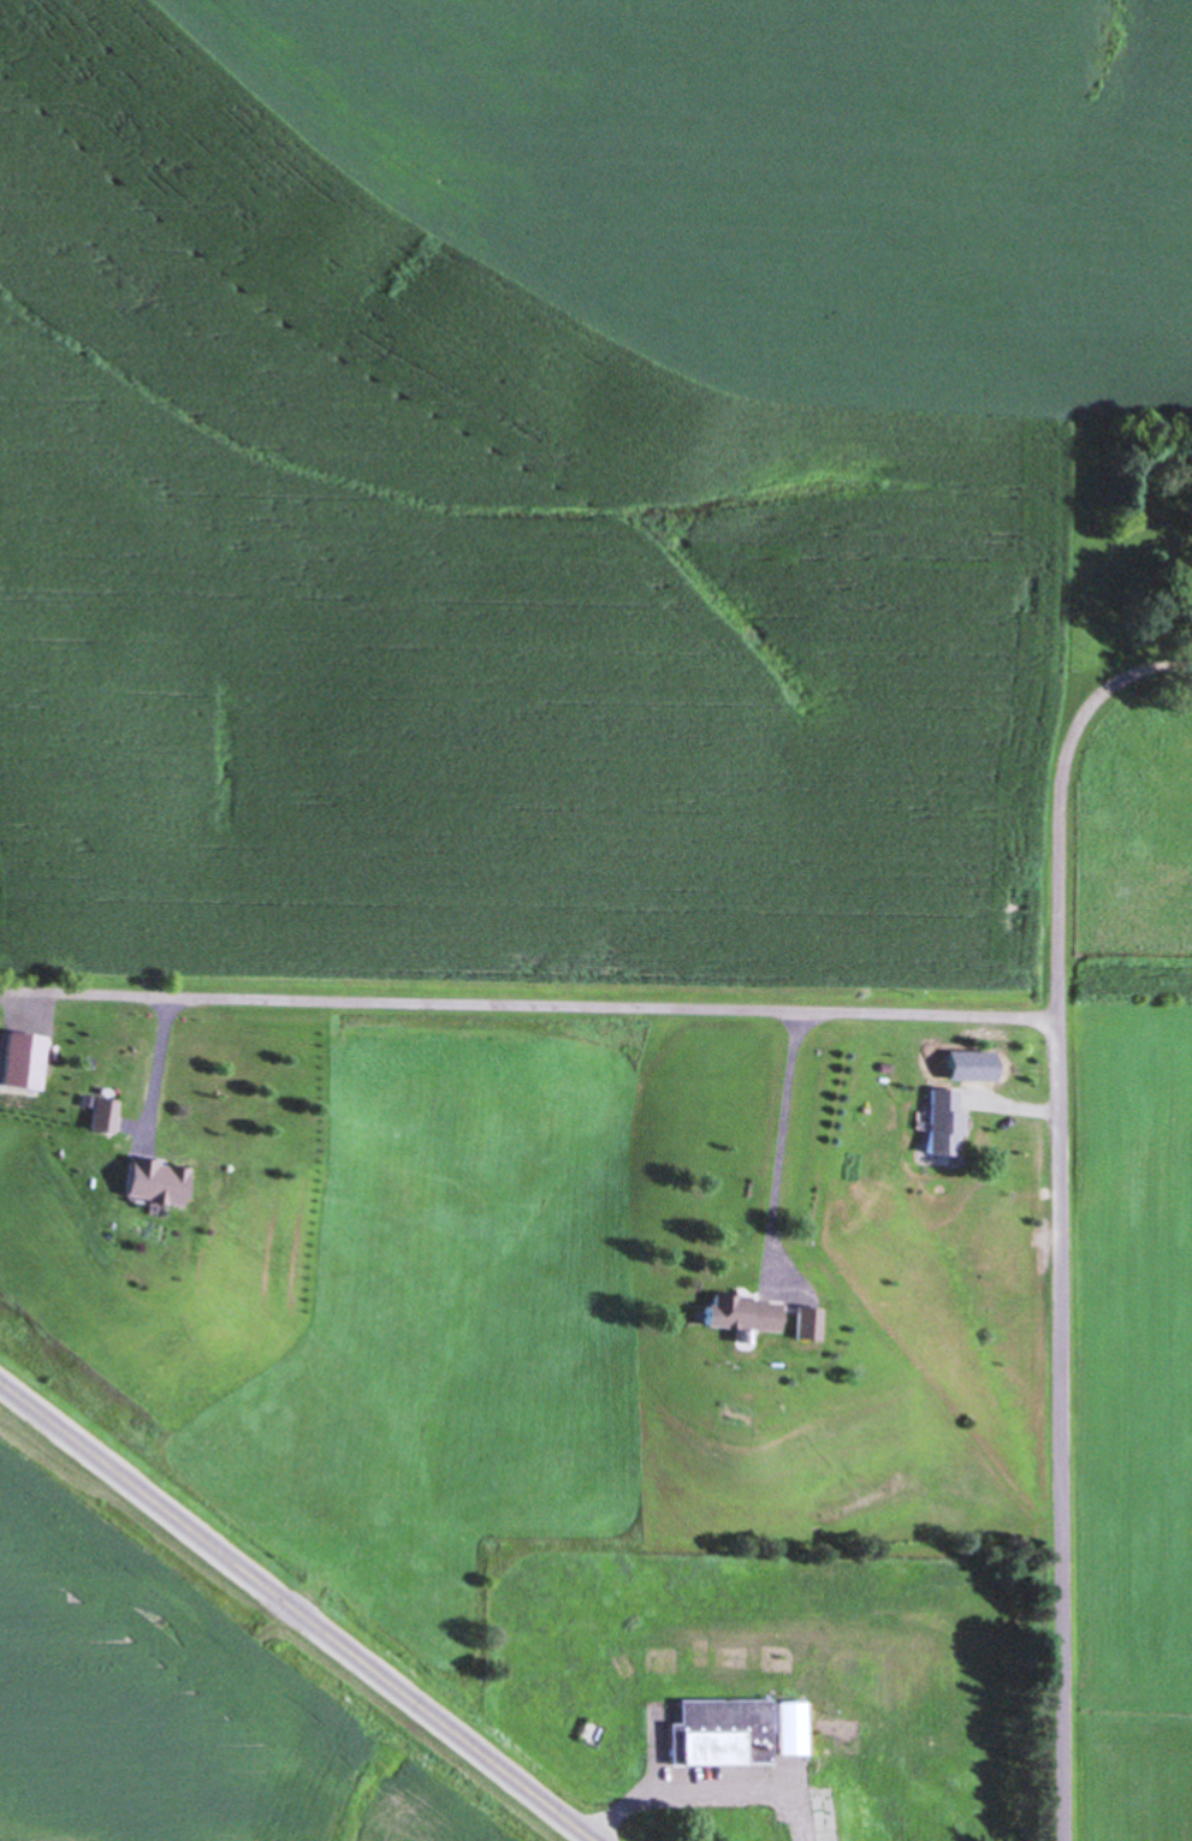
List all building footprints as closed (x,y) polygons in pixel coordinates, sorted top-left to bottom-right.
[(930,1079),(925,1141),(950,1144),(953,1118),(959,1120),(960,1099),(955,1099),(956,1081),(930,1079)] [(111,1136),(117,1103),(93,1098),(86,1131),(111,1136)] [(131,1140),(123,1177),(180,1189),(188,1152),(167,1147),(166,1151),(154,1147),(155,1145),(131,1140)] [(704,1311),(776,1313),(777,1289),(748,1288),(748,1283),(712,1281),(712,1289),(705,1289),(704,1311)] [(797,1293),(795,1325),(817,1326),(818,1294),(797,1293)] [(776,1333),(777,1301),(704,1297),(702,1330),(776,1333)] [(819,1310),(794,1310),(794,1344),(819,1344),(819,1310)] [(681,1700),(810,1702),(808,1757),(772,1757),(772,1765),(680,1764),(680,1766),(669,1766),(669,1724),(680,1724),(681,1700)]
